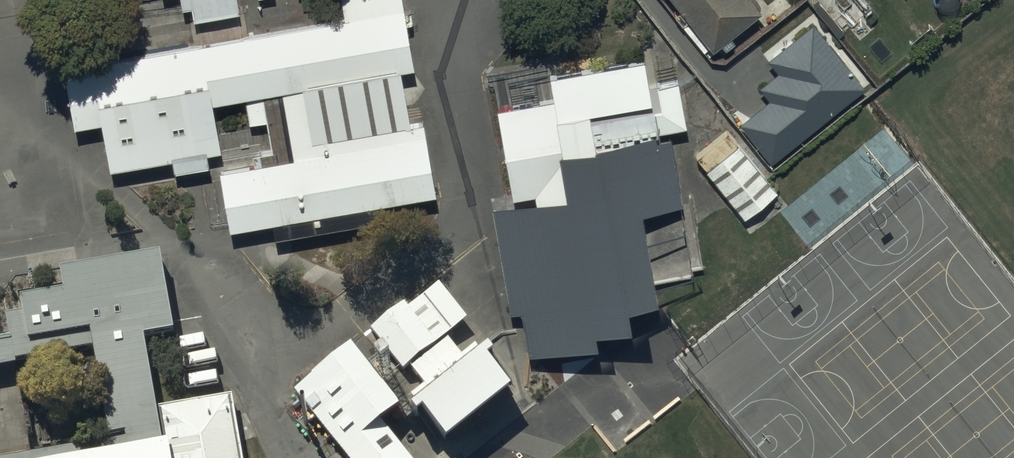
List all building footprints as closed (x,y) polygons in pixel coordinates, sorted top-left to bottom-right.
[(214,164),(225,234),(445,197),(429,104),(413,107),(407,69),(416,68),(405,0),(340,0),(342,13),(243,28),(238,0),(178,0),(178,3),(187,6),(193,40),(63,62),(74,125),(101,121),(109,170),(226,150),(217,100),(281,90),(291,152),(214,164)] [(709,47),(759,9),(751,0),(673,0),(709,47)] [(844,32),(871,6),(865,0),(814,0),(844,32)] [(737,124),(772,165),(866,85),(813,22),(772,57),(779,66),(758,84),(768,97),(737,124)] [(548,99),(499,106),(514,202),(494,205),(510,304),(523,302),(530,346),(596,336),(594,324),(628,318),(625,296),(651,292),(637,203),(680,196),(670,128),(690,125),(681,72),(655,76),(651,47),(543,64),(548,99)] [(704,167),(742,215),(774,188),(736,141),(704,167)] [(173,438),(165,440),(160,407),(147,335),(176,330),(175,320),(162,250),(59,268),(63,288),(21,295),(23,311),(6,314),(10,336),(15,363),(16,363),(15,358),(97,343),(114,441),(16,457),(176,457),(173,438)] [(401,302),(369,328),(403,369),(464,318),(437,286),(408,310),(401,302)] [(0,338),(0,366),(15,363),(10,336),(0,338)] [(448,336),(406,369),(419,386),(407,396),(414,405),(409,409),(415,415),(421,413),(444,442),(508,391),(484,361),(492,356),(483,345),(480,347),(475,341),(461,352),(448,336)] [(351,343),(291,392),(345,457),(407,457),(380,424),(402,407),(351,343)] [(160,407),(165,440),(173,438),(176,457),(244,457),(234,395),(186,403),(160,407)]
